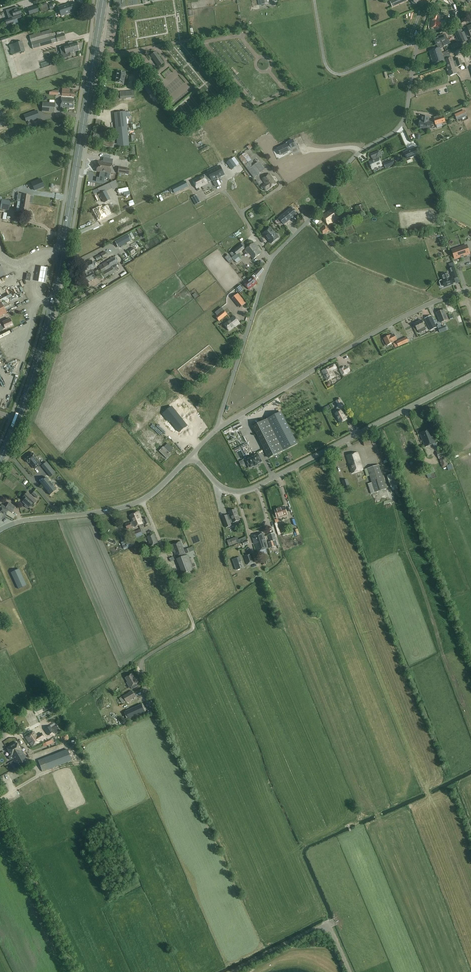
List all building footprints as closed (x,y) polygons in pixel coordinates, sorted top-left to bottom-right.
[(58,7),(58,8),(57,9),(58,12),(59,12),(61,16),(78,11),(74,2),(58,7)] [(40,12),(48,9),(46,3),(44,4),(44,5),(43,6),(42,4),(39,5),(40,7),(39,7),(40,12)] [(28,9),(29,15),(38,12),(36,6),(28,9)] [(21,15),(19,9),(18,10),(17,7),(8,10),(11,19),(12,21),(21,18),(20,15),(21,15)] [(439,29),(440,29),(441,28),(440,28),(440,23),(446,24),(447,21),(440,20),(441,16),(431,15),(430,28),(439,29)] [(460,29),(454,31),(458,41),(460,40),(461,43),(460,44),(461,44),(465,42),(460,29)] [(66,40),(64,33),(52,36),(50,30),(29,36),(33,49),(66,40)] [(445,34),(443,35),(442,34),(439,36),(439,37),(434,39),(436,45),(442,42),(444,46),(450,43),(448,39),(447,39),(445,34)] [(0,66),(0,67),(0,69),(11,66),(10,62),(12,61),(15,58),(18,57),(21,59),(24,58),(24,55),(25,53),(22,43),(20,41),(6,45),(11,49),(9,52),(12,54),(9,55),(7,47),(0,49),(0,66)] [(80,50),(79,47),(78,47),(77,46),(78,45),(77,43),(78,43),(77,43),(76,43),(76,42),(72,43),(72,42),(68,43),(68,45),(60,47),(63,59),(68,57),(73,56),(72,53),(79,51),(79,50),(80,50)] [(442,56),(440,48),(444,47),(444,46),(442,42),(436,45),(438,48),(429,51),(433,64),(442,61),(441,57),(442,56)] [(150,55),(158,66),(159,67),(163,63),(155,52),(150,55)] [(446,55),(442,56),(441,57),(442,61),(443,65),(447,64),(446,64),(447,65),(449,68),(448,68),(450,76),(457,74),(454,67),(458,66),(458,67),(462,65),(460,59),(456,60),(456,61),(452,62),(451,58),(448,52),(446,52),(447,55),(446,55)] [(138,79),(142,76),(137,69),(133,72),(138,79)] [(123,83),(125,73),(125,72),(118,71),(117,71),(115,82),(116,82),(123,83),(123,84),(123,83)] [(152,92),(148,85),(144,88),(149,95),(152,92)] [(74,97),(74,93),(69,92),(69,89),(62,89),(61,96),(74,97)] [(73,108),(74,99),(61,98),(60,108),(62,108),(62,107),(73,108)] [(42,112),(54,113),(55,104),(43,103),(42,112)] [(29,113),(23,115),(26,121),(31,119),(32,121),(39,118),(37,111),(29,113)] [(114,144),(113,147),(117,147),(129,146),(125,112),(114,113),(117,143),(114,144)] [(420,121),(419,122),(418,122),(418,124),(419,125),(419,126),(420,126),(420,128),(430,129),(431,122),(428,122),(429,117),(422,116),(421,121),(420,121)] [(443,116),(439,118),(434,119),(436,125),(445,122),(443,116)] [(111,136),(111,142),(105,141),(107,133),(93,131),(93,133),(92,137),(92,139),(96,140),(103,141),(102,146),(113,148),(113,147),(114,144),(115,137),(111,136)] [(286,144),(277,148),(280,155),(284,154),(284,155),(288,153),(287,152),(290,151),(289,149),(296,146),(293,140),(286,143),(286,144)] [(420,154),(417,147),(404,153),(407,159),(420,154)] [(372,170),(382,165),(379,157),(376,159),(375,157),(376,156),(375,153),(370,155),(372,158),(373,160),(369,162),(372,170)] [(210,167),(215,164),(213,159),(207,162),(210,167)] [(232,170),(237,166),(232,159),(227,163),(232,170)] [(252,160),(245,166),(254,178),(264,170),(259,162),(255,165),(252,160)] [(107,163),(107,162),(103,161),(103,162),(98,161),(96,172),(110,174),(112,163),(107,163)] [(216,168),(208,172),(209,173),(212,181),(224,175),(221,167),(220,166),(216,168)] [(204,175),(193,180),(198,191),(200,190),(199,188),(208,183),(212,181),(209,173),(204,175)] [(269,174),(262,179),(266,184),(261,188),(262,190),(264,189),(266,191),(276,183),(269,174)] [(34,190),(43,186),(40,179),(31,183),(34,190)] [(188,186),(185,181),(172,188),(175,193),(188,186)] [(98,189),(100,193),(106,190),(106,191),(112,188),(110,183),(98,189)] [(106,190),(100,193),(99,194),(104,203),(110,200),(106,191),(106,190)] [(17,198),(17,201),(21,202),(29,203),(30,203),(32,203),(33,197),(31,196),(21,194),(21,199),(17,198)] [(196,195),(192,198),(196,205),(200,202),(196,195)] [(8,210),(10,201),(1,200),(0,200),(0,209),(8,210)] [(29,203),(21,202),(19,212),(27,213),(29,203)] [(99,208),(94,211),(99,220),(104,218),(104,217),(111,213),(107,205),(100,209),(99,208)] [(279,218),(284,224),(296,214),(291,208),(279,218)] [(328,225),(339,218),(332,209),(322,216),(328,225)] [(323,235),(329,231),(325,226),(319,230),(323,235)] [(271,244),(279,238),(271,228),(263,234),(271,244)] [(127,235),(115,241),(118,248),(130,241),(127,235)] [(253,244),(252,244),(245,249),(253,259),(260,253),(256,248),(257,246),(254,242),(253,244)] [(233,250),(233,251),(237,255),(244,249),(244,248),(246,247),(243,243),(241,244),(233,250)] [(454,251),(456,258),(461,257),(461,256),(463,256),(464,257),(464,256),(470,254),(467,245),(458,248),(458,250),(454,251)] [(120,254),(123,259),(130,254),(127,249),(120,254)] [(237,255),(233,251),(230,253),(233,257),(232,258),(234,261),(239,257),(237,255)] [(107,262),(98,267),(102,273),(103,272),(111,267),(111,266),(118,263),(115,256),(106,261),(107,262)] [(91,270),(95,268),(91,260),(78,267),(80,271),(82,275),(86,273),(87,275),(88,278),(92,276),(90,273),(89,271),(91,270)] [(47,268),(40,267),(37,282),(45,283),(47,268)] [(103,272),(102,273),(104,278),(106,277),(114,272),(114,271),(112,267),(111,267),(103,272)] [(264,270),(262,268),(244,283),(249,290),(257,283),(255,280),(258,277),(258,278),(264,270)] [(453,284),(451,277),(450,278),(448,273),(442,276),(443,280),(442,280),(444,287),(453,284)] [(238,294),(234,298),(233,298),(240,308),(246,303),(238,294)] [(219,321),(227,314),(224,310),(216,317),(219,321)] [(441,323),(448,320),(444,310),(436,313),(439,321),(440,320),(441,323)] [(430,331),(437,328),(431,315),(425,319),(430,331)] [(240,323),(234,316),(231,319),(224,325),(229,331),(235,327),(240,323)] [(1,325),(3,329),(12,325),(10,319),(3,322),(2,321),(0,322),(0,326),(1,325)] [(425,327),(422,320),(414,324),(417,331),(418,330),(419,333),(426,330),(425,327)] [(387,337),(385,338),(384,339),(387,345),(393,342),(397,340),(394,334),(390,336),(390,335),(387,337)] [(409,342),(407,337),(396,342),(399,347),(409,342)] [(335,376),(332,370),(337,368),(335,364),(332,366),(322,371),(327,381),(335,376)] [(344,367),(340,369),(343,376),(348,373),(347,373),(351,371),(348,367),(345,368),(344,367)] [(340,399),(336,401),(339,406),(341,410),(342,410),(345,408),(340,399)] [(347,419),(342,410),(341,410),(339,406),(338,407),(336,409),(338,412),(335,414),(340,423),(347,419)] [(180,432),(187,426),(172,407),(164,413),(180,432)] [(281,412),(253,427),(269,458),(296,444),(281,412)] [(420,433),(425,447),(435,443),(430,429),(420,433)] [(369,438),(362,441),(364,446),(371,443),(369,438)] [(159,449),(166,457),(175,449),(168,441),(159,449)] [(436,451),(439,459),(446,456),(444,449),(436,451)] [(28,463),(29,463),(34,469),(41,464),(35,458),(36,457),(33,453),(25,459),(28,463)] [(353,465),(355,472),(363,470),(358,453),(352,454),(356,465),(353,465)] [(258,454),(246,460),(250,468),(254,465),(255,467),(258,465),(257,464),(262,461),(258,454)] [(356,465),(352,454),(347,456),(352,473),(355,472),(353,465),(356,465)] [(439,460),(442,467),(448,465),(445,458),(439,460)] [(55,473),(46,462),(42,466),(50,477),(55,473)] [(386,489),(379,465),(367,468),(372,483),(368,484),(371,494),(386,489)] [(56,489),(56,490),(46,477),(47,478),(40,483),(40,482),(40,483),(50,495),(50,494),(56,489)] [(37,501),(30,495),(27,492),(22,498),(24,500),(22,502),(25,505),(25,506),(27,508),(28,508),(28,507),(29,508),(31,505),(32,507),(37,501)] [(16,506),(9,502),(5,509),(12,513),(16,506)] [(287,514),(285,507),(275,510),(277,518),(287,514)] [(1,519),(3,520),(4,516),(3,516),(4,514),(6,515),(8,511),(2,508),(0,511),(0,521),(1,519)] [(229,512),(230,515),(227,516),(227,515),(222,517),(226,528),(231,526),(229,520),(232,520),(233,523),(240,520),(239,517),(236,509),(229,512)] [(139,512),(134,513),(139,525),(143,523),(145,523),(146,524),(149,523),(147,518),(144,519),(142,520),(139,512)] [(139,525),(134,513),(130,515),(132,522),(130,523),(126,525),(127,529),(132,527),(134,526),(135,527),(139,525)] [(255,536),(252,537),(254,543),(255,543),(258,552),(260,551),(261,554),(267,552),(267,553),(266,549),(268,548),(263,533),(255,536)] [(269,535),(271,542),(269,543),(270,548),(278,546),(274,533),(269,535)] [(149,546),(158,543),(154,534),(147,537),(149,543),(148,543),(149,546)] [(181,542),(175,544),(181,558),(183,557),(186,556),(185,554),(186,554),(181,542)] [(178,559),(181,558),(175,544),(170,546),(173,552),(174,552),(176,557),(177,559),(178,559)] [(247,565),(255,562),(251,553),(244,556),(247,565)] [(27,554),(19,558),(24,569),(32,565),(27,554)] [(240,558),(233,560),(236,570),(241,569),(238,563),(241,562),(240,558)] [(11,572),(19,589),(26,585),(19,569),(11,572)] [(130,687),(131,687),(132,689),(136,687),(135,685),(138,683),(136,680),(138,679),(139,680),(142,678),(139,673),(136,674),(136,675),(134,676),(133,674),(125,678),(128,682),(127,682),(130,687)] [(127,702),(135,697),(132,691),(123,696),(127,702)] [(126,711),(129,719),(145,712),(141,704),(126,711)] [(54,732),(55,734),(60,731),(56,724),(51,727),(54,732)] [(54,732),(51,727),(50,726),(44,729),(48,736),(54,732)] [(40,741),(45,738),(42,733),(37,736),(34,732),(26,737),(31,746),(40,741)] [(27,765),(25,763),(28,761),(23,752),(17,743),(7,749),(11,756),(9,757),(10,760),(13,758),(18,767),(19,768),(21,767),(22,768),(27,765)] [(42,772),(72,760),(67,749),(38,761),(42,772)]
